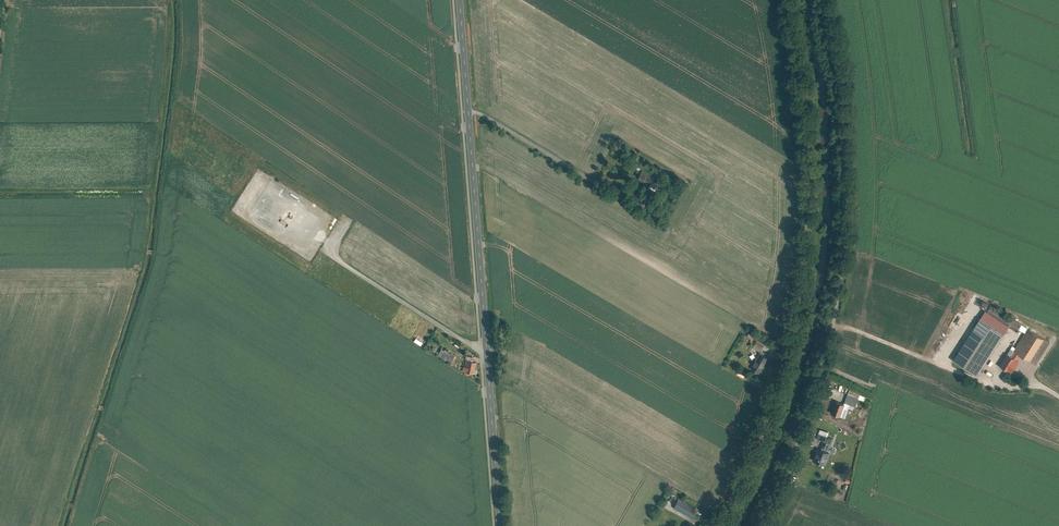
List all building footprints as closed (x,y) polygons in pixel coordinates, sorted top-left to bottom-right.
[(655,189),(658,182),(655,180),(656,177),(649,175),(646,183),(651,185),(650,187),(655,189)] [(998,331),(974,316),(948,356),(972,371),(998,331)] [(1038,336),(1023,326),(1009,348),(1025,358),(1038,336)] [(750,330),(747,336),(752,339),(756,334),(750,330)] [(1013,358),(1002,350),(994,362),(1006,370),(1013,358)] [(768,356),(759,352),(751,367),(759,372),(768,356)] [(453,364),(458,355),(453,353),(450,357),(448,362),(453,364)] [(477,362),(470,361),(468,371),(476,373),(477,362)] [(837,397),(832,410),(846,416),(852,402),(857,404),(859,397),(863,398),(865,392),(851,387),(845,401),(837,397)] [(819,446),(813,462),(825,466),(830,450),(828,449),(830,442),(832,443),(835,436),(820,431),(817,437),(824,439),(821,447),(819,446)] [(693,505),(675,495),(669,505),(688,515),(693,505)]
